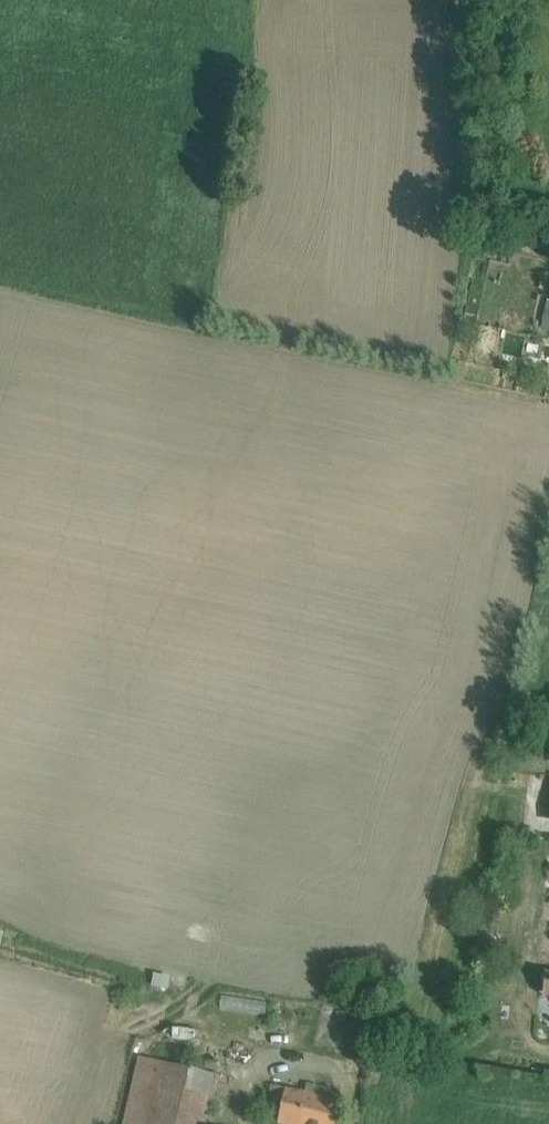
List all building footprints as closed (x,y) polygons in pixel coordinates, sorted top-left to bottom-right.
[(540,329),(548,330),(548,328),(548,301),(546,300),(540,329)] [(153,973),(151,986),(168,989),(170,976),(153,973)] [(123,1123),(208,1123),(219,1076),(138,1057),(123,1123)] [(264,1122),(273,1123),(336,1123),(342,1102),(329,1099),(331,1090),(306,1084),(304,1093),(272,1086),(264,1122)]
